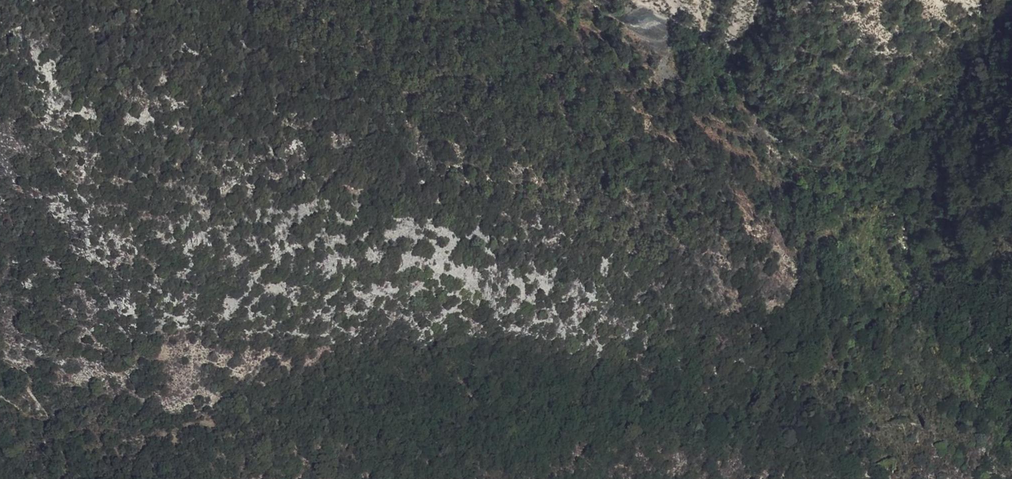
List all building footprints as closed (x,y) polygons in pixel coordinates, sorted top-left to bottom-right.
[(881,462),(872,461),(872,475),(880,475),(881,462)] [(888,462),(881,462),(880,475),(888,475),(889,462),(888,462)]
